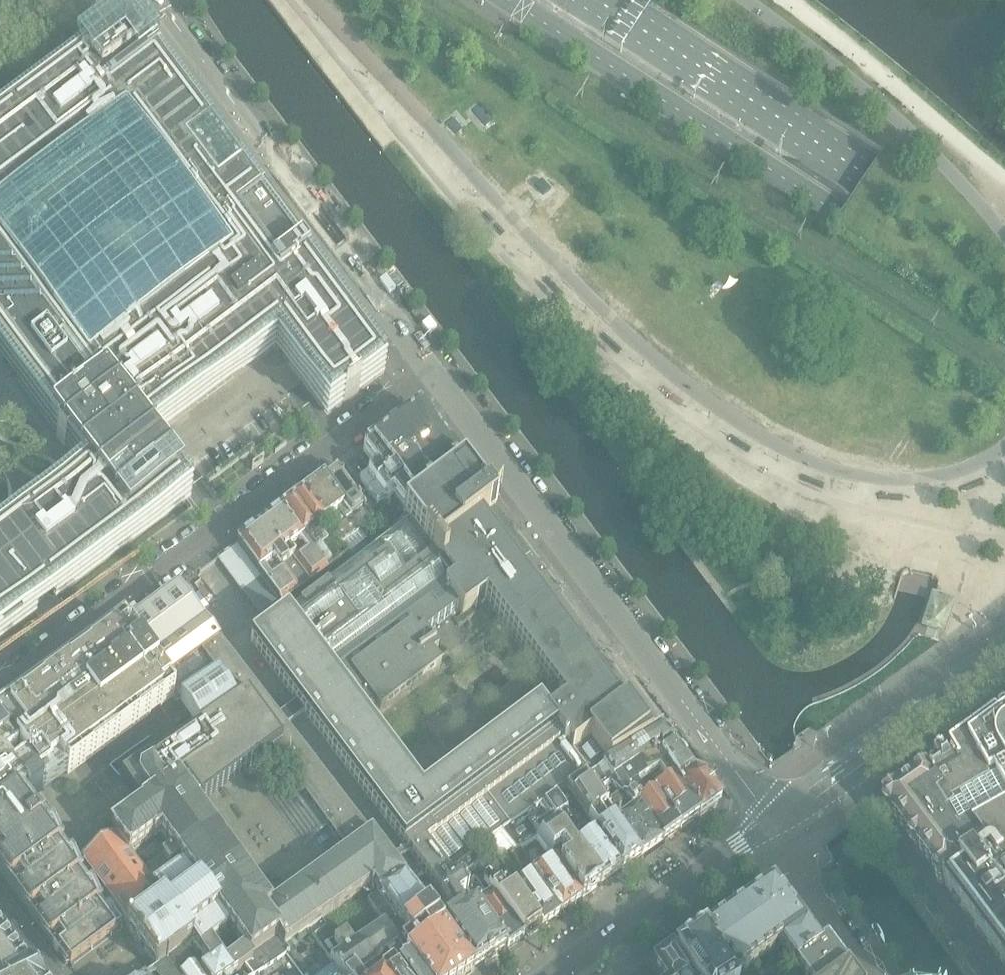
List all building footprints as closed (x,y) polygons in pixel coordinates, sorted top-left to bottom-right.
[(173,474),(165,463),(161,457),(148,440),(275,346),(288,363),(327,415),(384,373),(385,372),(156,64),(153,60),(152,61),(128,29),(0,124),(0,355),(86,472),(5,532),(0,536),(0,639),(38,611),(135,539),(191,498),(173,474)] [(468,95),(442,117),(471,149),(496,126),(468,95)] [(542,179),(534,186),(543,197),(551,190),(542,179)] [(406,458),(424,445),(426,448),(439,438),(417,409),(416,410),(417,411),(415,412),(415,413),(407,419),(407,418),(404,420),(396,426),(394,428),(386,434),(383,436),(371,445),(368,446),(369,447),(363,451),(376,469),(359,481),(367,491),(394,471),(396,474),(410,464),(406,458)] [(407,510),(462,468),(439,438),(426,448),(424,445),(406,458),(410,464),(396,474),(394,471),(367,491),(378,504),(384,498),(388,495),(399,509),(403,506),(407,510)] [(651,739),(645,731),(625,705),(620,709),(480,522),(480,521),(477,518),(490,508),(492,511),(494,510),(462,468),(407,510),(402,514),(409,522),(399,530),(370,551),(433,633),(457,615),(462,622),(485,604),(553,694),(462,764),(509,827),(544,802),(566,786),(588,778),(651,739)] [(357,499),(337,470),(322,481),(351,519),(350,520),(359,531),(373,520),(357,499)] [(351,519),(322,481),(302,495),(323,523),(324,523),(341,545),(359,532),(359,531),(350,520),(351,519)] [(327,546),(315,529),(323,523),(302,495),(282,510),(328,571),(339,562),(327,546)] [(328,571),(282,510),(259,526),(305,588),(328,571)] [(305,588),(259,526),(236,543),(282,605),(305,588)] [(352,551),(363,543),(357,536),(347,544),(352,551)] [(462,764),(421,794),(363,718),(374,710),(379,717),(442,670),(443,672),(448,668),(441,659),(448,653),(433,633),(370,551),(249,643),(353,780),(440,894),(441,897),(458,886),(448,872),(469,857),(483,846),(509,827),(462,764)] [(287,955),(292,950),(287,945),(308,930),(366,889),(372,885),(380,896),(403,879),(370,835),(204,621),(178,586),(124,626),(175,696),(179,701),(180,700),(199,726),(129,774),(121,779),(129,791),(140,806),(139,807),(140,808),(129,816),(108,831),(112,836),(79,860),(125,921),(128,925),(125,927),(128,931),(129,930),(135,939),(134,940),(135,941),(146,955),(147,956),(147,955),(154,964),(153,965),(156,968),(183,950),(192,943),(209,966),(200,973),(201,974),(233,974),(238,972),(244,967),(250,974),(257,974),(287,955)] [(944,630),(953,602),(935,595),(925,625),(943,631),(944,630)] [(173,698),(175,696),(124,626),(0,717),(0,731),(35,778),(37,781),(60,763),(68,775),(129,730),(173,698)] [(994,729),(952,760),(951,758),(949,760),(949,759),(945,758),(937,763),(937,768),(928,774),(986,857),(994,850),(1004,864),(1004,721),(994,729)] [(597,794),(618,781),(656,757),(657,758),(672,748),(654,725),(645,731),(651,739),(588,778),(597,794)] [(0,731),(0,803),(35,778),(0,731)] [(718,797),(704,779),(693,775),(693,776),(672,748),(657,758),(656,757),(618,781),(663,842),(680,829),(717,803),(718,800),(718,797)] [(986,857),(928,774),(886,803),(885,806),(936,875),(935,878),(939,884),(943,884),(945,886),(986,857)] [(79,860),(75,855),(68,860),(56,843),(50,835),(42,824),(26,802),(43,789),(37,781),(35,778),(24,786),(12,794),(0,803),(0,873),(5,880),(15,893),(21,902),(70,967),(70,966),(73,965),(115,933),(112,930),(121,924),(125,921),(79,860)] [(641,857),(597,794),(588,778),(566,786),(592,823),(586,827),(593,836),(595,835),(621,871),(641,857)] [(663,842),(618,781),(597,794),(641,857),(654,848),(663,842)] [(621,871),(595,835),(593,836),(583,845),(576,834),(586,827),(592,823),(566,786),(544,802),(578,849),(576,850),(600,886),(621,871)] [(600,886),(576,850),(578,849),(544,802),(509,827),(483,846),(497,865),(507,857),(516,851),(520,850),(536,838),(548,855),(581,900),(591,892),(600,886)] [(581,900),(548,855),(532,867),(520,850),(516,851),(507,857),(515,869),(521,866),(530,878),(533,875),(560,915),(581,900)] [(994,850),(986,857),(945,886),(946,888),(947,888),(1004,966),(1004,864),(994,850)] [(524,939),(487,889),(485,873),(483,874),(469,857),(448,872),(458,886),(462,884),(467,893),(475,905),(505,949),(507,951),(515,945),(524,939)] [(560,915),(533,875),(530,878),(521,866),(515,869),(507,857),(497,865),(495,867),(505,880),(539,929),(540,929),(548,923),(560,915)] [(539,929),(505,880),(497,886),(487,872),(485,873),(487,889),(524,939),(531,935),(539,929)] [(412,890),(403,879),(380,896),(372,885),(366,889),(373,899),(367,903),(383,924),(402,950),(420,974),(468,974),(473,971),(474,971),(473,969),(473,970),(438,925),(412,890)] [(773,886),(774,886),(771,883),(702,932),(731,974),(777,943),(801,974),(838,974),(845,970),(825,943),(819,948),(773,886)] [(505,949),(475,905),(465,912),(457,901),(467,893),(462,884),(458,886),(441,897),(448,911),(451,915),(443,921),(438,925),(473,970),(473,969),(474,971),(478,968),(486,962),(504,950),(505,949)] [(391,973),(388,968),(393,965),(389,959),(402,950),(383,924),(354,943),(346,931),(333,940),(341,951),(330,959),(342,974),(389,974),(391,973)] [(330,959),(318,944),(319,943),(308,930),(287,945),(292,950),(287,955),(293,961),(299,971),(302,974),(342,974),(330,959)] [(702,932),(674,952),(675,953),(690,974),(731,974),(702,932)] [(27,974),(26,974),(0,939),(0,974),(28,974),(27,974)] [(200,973),(183,950),(156,968),(146,974),(201,974),(200,973)] [(402,950),(389,959),(393,965),(401,974),(420,974),(402,950)] [(675,953),(671,956),(670,954),(667,957),(666,957),(656,964),(654,966),(653,967),(658,974),(690,974),(675,953)] [(393,965),(388,968),(391,973),(389,974),(401,974),(393,965)]
